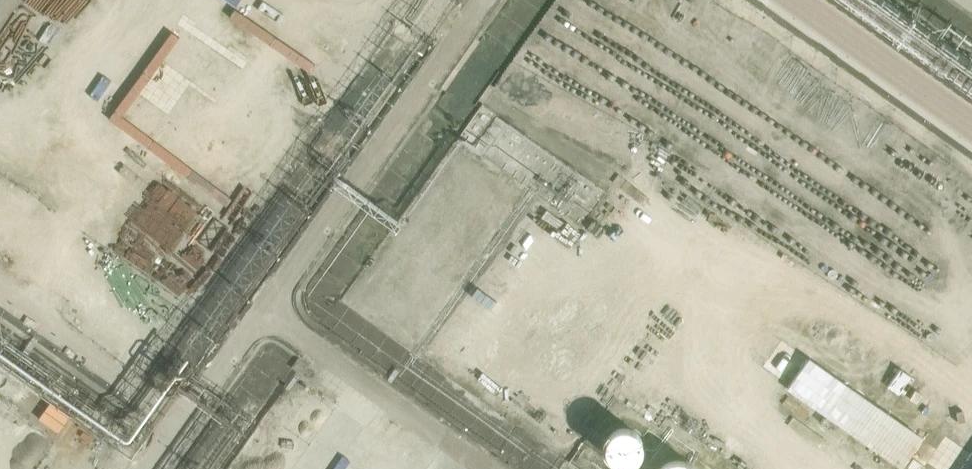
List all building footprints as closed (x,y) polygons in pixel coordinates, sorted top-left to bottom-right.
[(385,9),(389,0),(368,0),(385,9)] [(642,446),(642,441),(641,436),(639,431),(635,428),(630,425),(625,424),(620,425),(615,427),(611,431),(608,435),(607,440),(607,446),(609,451),(612,455),(617,458),(622,459),(627,460),(632,458),(636,455),(640,451),(642,446)] [(99,468),(116,468),(124,457),(113,449),(99,468)] [(52,451),(40,468),(79,468),(52,451)] [(697,466),(693,462),(688,459),(683,458),(678,457),(673,458),(668,459),(663,462),(659,466),(657,468),(699,468),(697,466)]
